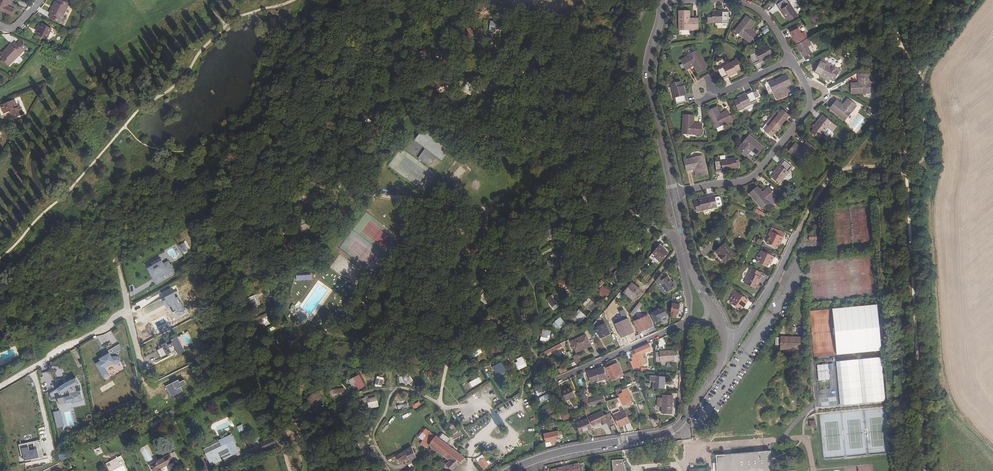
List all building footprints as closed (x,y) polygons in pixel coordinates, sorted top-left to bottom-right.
[(12,14),(16,8),(9,4),(11,0),(0,0),(0,8),(12,14)] [(58,23),(62,17),(68,4),(67,3),(68,1),(65,0),(62,0),(61,0),(60,0),(57,0),(55,3),(50,15),(48,18),(58,23)] [(782,12),(783,11),(785,15),(794,9),(788,0),(774,0),(782,12)] [(725,18),(725,6),(709,6),(709,8),(704,8),(705,18),(725,18)] [(686,7),(676,7),(676,26),(695,25),(695,14),(686,14),(686,7)] [(815,7),(808,9),(810,17),(817,15),(815,7)] [(744,26),(747,23),(751,17),(743,11),(732,25),(746,37),(753,28),(750,26),(747,28),(744,26)] [(278,26),(276,17),(270,18),(271,27),(278,26)] [(795,37),(804,32),(801,26),(798,27),(795,21),(796,21),(795,18),(786,23),(787,26),(787,25),(791,33),(793,32),(795,37)] [(501,24),(490,22),(489,30),(500,32),(501,24)] [(52,30),(42,25),(39,31),(38,30),(36,35),(47,40),(52,30)] [(764,34),(769,30),(765,25),(760,29),(764,34)] [(804,32),(795,37),(798,41),(796,42),(800,50),(808,45),(805,40),(807,38),(804,32)] [(751,58),(751,59),(766,52),(765,51),(769,49),(765,40),(747,49),(748,52),(746,53),(748,59),(751,58)] [(12,46),(3,55),(0,58),(9,66),(23,52),(27,48),(20,41),(17,45),(15,43),(12,46)] [(3,55),(12,46),(11,45),(1,53),(3,55)] [(684,65),(688,63),(686,60),(690,58),(691,61),(695,67),(704,62),(695,47),(679,56),(684,65)] [(715,64),(720,74),(735,68),(734,66),(738,64),(734,55),(715,64)] [(829,60),(823,58),(817,55),(812,65),(826,72),(827,71),(831,73),(836,64),(829,60)] [(870,75),(869,67),(855,67),(855,71),(859,71),(859,75),(856,75),(856,76),(848,76),(849,86),(868,85),(867,75),(870,75)] [(772,87),(775,93),(775,94),(785,89),(783,85),(780,86),(778,83),(781,81),(788,78),(784,69),(767,77),(772,87)] [(669,80),(674,100),(685,97),(681,81),(679,82),(678,77),(669,80)] [(476,89),(466,83),(462,90),(471,96),(476,89)] [(750,86),(735,92),(736,94),(732,96),(736,105),(755,96),(753,93),(757,91),(754,86),(750,88),(750,86)] [(834,94),(828,102),(842,113),(853,98),(845,92),(840,99),(834,94)] [(0,106),(4,114),(10,112),(12,111),(13,114),(14,114),(16,118),(24,114),(21,107),(18,108),(14,100),(0,106)] [(715,103),(706,107),(714,124),(730,115),(725,106),(718,109),(715,103)] [(769,112),(777,119),(780,115),(782,116),(787,110),(780,104),(776,109),(773,107),(769,112)] [(829,116),(820,109),(810,121),(812,122),(809,126),(817,132),(829,116)] [(691,123),(692,119),(692,111),(683,111),(681,129),(699,130),(700,119),(696,119),(695,123),(691,123)] [(777,119),(769,112),(764,118),(767,120),(763,125),(770,131),(775,124),(774,123),(777,119)] [(745,151),(747,148),(745,146),(747,143),(750,145),(756,149),(762,141),(748,130),(736,144),(745,151)] [(805,136),(802,139),(805,141),(802,144),(800,142),(794,138),(787,145),(802,157),(813,142),(805,136)] [(417,159),(429,166),(435,157),(423,149),(417,159)] [(702,151),(684,155),(686,166),(694,164),(696,172),(706,169),(702,151)] [(734,153),(714,156),(716,167),(732,165),(732,163),(736,163),(734,153)] [(791,162),(782,155),(773,167),(774,168),(771,171),(779,177),(784,172),(788,166),(791,162)] [(749,188),(761,202),(775,189),(768,182),(762,187),(757,182),(749,188)] [(717,202),(714,191),(699,195),(699,196),(695,197),(697,207),(717,202)] [(773,191),(765,198),(767,200),(771,200),(775,196),(775,193),(773,191)] [(773,222),(771,225),(784,231),(786,227),(780,225),(779,225),(773,222)] [(784,231),(771,225),(770,229),(771,230),(767,238),(777,242),(779,238),(780,239),(784,231)] [(725,238),(717,247),(720,250),(719,251),(726,258),(735,249),(725,238)] [(178,245),(181,253),(188,251),(185,242),(178,245)] [(769,262),(771,258),(772,255),(773,256),(776,251),(763,245),(761,249),(763,250),(759,257),(769,262)] [(667,254),(658,246),(652,254),(661,261),(667,254)] [(330,266),(348,281),(357,268),(340,254),(330,266)] [(152,267),(147,269),(156,284),(176,273),(169,261),(163,264),(160,258),(150,263),(152,267)] [(756,283),(758,278),(760,275),(761,276),(763,272),(760,271),(762,267),(753,262),(746,278),(756,283)] [(971,286),(972,287),(974,289),(988,274),(984,271),(971,286)] [(672,284),(671,283),(667,277),(664,279),(661,275),(656,282),(665,295),(676,287),(674,283),(672,284)] [(571,286),(568,279),(558,282),(561,290),(571,286)] [(642,290),(636,286),(635,286),(632,284),(625,293),(628,295),(630,293),(636,299),(642,290)] [(606,297),(610,291),(601,286),(598,292),(606,297)] [(742,304),(744,301),(746,299),(747,300),(750,294),(738,287),(736,291),(737,292),(733,298),(742,304)] [(262,305),(257,294),(249,297),(254,308),(262,305)] [(559,305),(551,294),(545,298),(553,310),(559,305)] [(597,306),(588,297),(582,305),(591,313),(597,306)] [(636,310),(637,311),(642,304),(640,302),(631,313),(633,314),(636,310)] [(681,304),(674,304),(673,317),(678,317),(678,313),(680,314),(681,304)] [(876,305),(831,308),(834,355),(879,352),(876,305)] [(654,326),(662,323),(660,318),(666,316),(663,307),(649,313),(654,326)] [(586,316),(578,309),(573,316),(581,323),(586,316)] [(271,323),(267,312),(253,318),(258,329),(271,323)] [(309,318),(300,313),(297,318),(299,320),(304,323),(305,324),(308,319),(309,318)] [(649,315),(634,322),(639,332),(653,326),(649,315)] [(565,324),(559,317),(554,322),(560,328),(565,324)] [(625,317),(616,321),(619,329),(628,325),(629,324),(628,320),(626,321),(625,317)] [(606,323),(594,329),(596,333),(600,331),(602,337),(611,334),(606,323)] [(801,342),(801,328),(782,328),(782,338),(785,339),(785,341),(801,342)] [(550,332),(541,330),(540,341),(549,342),(550,332)] [(577,351),(591,345),(587,335),(573,342),(577,351)] [(176,337),(155,347),(160,358),(172,353),(174,356),(183,353),(176,337)] [(111,377),(108,368),(124,363),(118,345),(112,347),(111,343),(106,345),(105,341),(102,342),(103,348),(108,347),(110,355),(99,358),(100,362),(98,363),(103,379),(111,377)] [(549,355),(568,345),(566,342),(545,353),(549,355)] [(591,345),(577,351),(578,354),(592,347),(591,345)] [(637,356),(641,354),(649,351),(650,351),(651,350),(649,345),(635,351),(636,355),(637,356)] [(472,358),(483,352),(479,347),(468,353),(472,358)] [(565,349),(557,355),(559,358),(567,352),(565,349)] [(675,362),(674,352),(666,353),(666,352),(660,353),(661,354),(656,355),(657,363),(675,362)] [(637,356),(636,355),(635,355),(636,357),(637,357),(639,360),(633,363),(632,362),(631,362),(634,369),(646,364),(641,354),(637,356)] [(527,366),(521,356),(516,359),(517,362),(515,363),(519,370),(527,366)] [(886,402),(881,358),(859,361),(864,404),(886,402)] [(841,407),(862,405),(858,361),(836,363),(841,407)] [(507,371),(501,362),(492,367),(498,376),(507,371)] [(623,376),(618,364),(606,369),(612,381),(623,376)] [(828,364),(817,365),(817,381),(829,380),(828,364)] [(605,373),(603,368),(586,373),(587,378),(605,373)] [(605,373),(587,378),(589,384),(604,380),(604,383),(609,382),(605,368),(603,368),(605,373)] [(406,385),(413,381),(408,372),(400,377),(406,385)] [(365,386),(359,375),(348,380),(354,392),(365,386)] [(382,387),(384,378),(377,376),(375,385),(382,387)] [(482,382),(479,377),(469,382),(472,387),(482,382)] [(665,377),(654,377),(654,389),(664,389),(665,377)] [(70,408),(85,405),(80,380),(57,385),(60,399),(56,399),(59,412),(70,410),(70,408)] [(164,387),(170,398),(182,391),(180,387),(185,385),(182,380),(177,382),(176,380),(164,387)] [(548,384),(535,390),(538,396),(551,390),(548,384)] [(575,397),(571,388),(561,391),(565,401),(575,397)] [(626,403),(631,401),(629,397),(630,396),(627,388),(622,390),(623,393),(618,395),(622,405),(626,403)] [(315,389),(306,399),(313,405),(322,396),(315,389)] [(552,391),(538,397),(541,403),(554,397),(552,391)] [(586,407),(604,402),(602,396),(588,401),(586,395),(587,395),(586,391),(580,394),(586,407)] [(379,407),(376,396),(366,398),(369,409),(379,407)] [(672,397),(663,396),(662,414),(671,415),(672,397)] [(560,413),(563,421),(570,418),(567,410),(560,413)] [(606,422),(607,423),(608,427),(614,424),(608,412),(607,412),(608,414),(603,416),(602,412),(589,418),(589,419),(589,420),(592,427),(601,423),(601,424),(606,422)] [(625,423),(625,425),(629,423),(625,412),(620,413),(613,416),(617,426),(625,423)] [(586,430),(587,431),(591,430),(587,419),(575,424),(576,427),(579,433),(586,430)] [(235,429),(240,433),(244,428),(240,424),(235,429)] [(429,445),(436,436),(425,428),(419,437),(429,445)] [(557,442),(559,441),(561,440),(558,432),(544,436),(548,448),(553,446),(552,445),(557,443),(557,442)] [(442,433),(439,438),(448,445),(451,441),(442,433)] [(452,470),(455,470),(454,469),(465,459),(448,445),(439,438),(436,436),(429,445),(449,461),(445,464),(450,469),(452,470)] [(234,447),(229,437),(222,441),(225,447),(210,455),(213,461),(217,460),(217,461),(229,455),(230,457),(239,452),(236,446),(234,447)] [(358,438),(349,444),(367,470),(371,470),(377,467),(358,438)] [(273,444),(275,443),(273,439),(270,441),(269,439),(261,442),(263,448),(273,444)] [(41,440),(19,445),(23,461),(44,456),(41,440)] [(211,466),(230,457),(229,455),(217,461),(217,460),(213,461),(210,455),(225,447),(222,441),(204,450),(211,466)] [(100,447),(94,450),(97,455),(103,453),(100,447)] [(405,452),(408,459),(410,462),(417,459),(411,448),(405,452)] [(68,451),(59,455),(62,461),(70,457),(68,451)] [(408,459),(405,452),(396,457),(400,464),(408,459)] [(770,452),(715,457),(717,470),(772,470),(770,452)] [(150,466),(152,470),(162,470),(160,468),(177,460),(173,453),(156,462),(156,463),(150,466)] [(106,462),(109,470),(125,465),(122,456),(106,462)] [(484,457),(478,461),(483,470),(488,464),(484,457)] [(611,460),(612,470),(624,470),(623,460),(611,460)]
